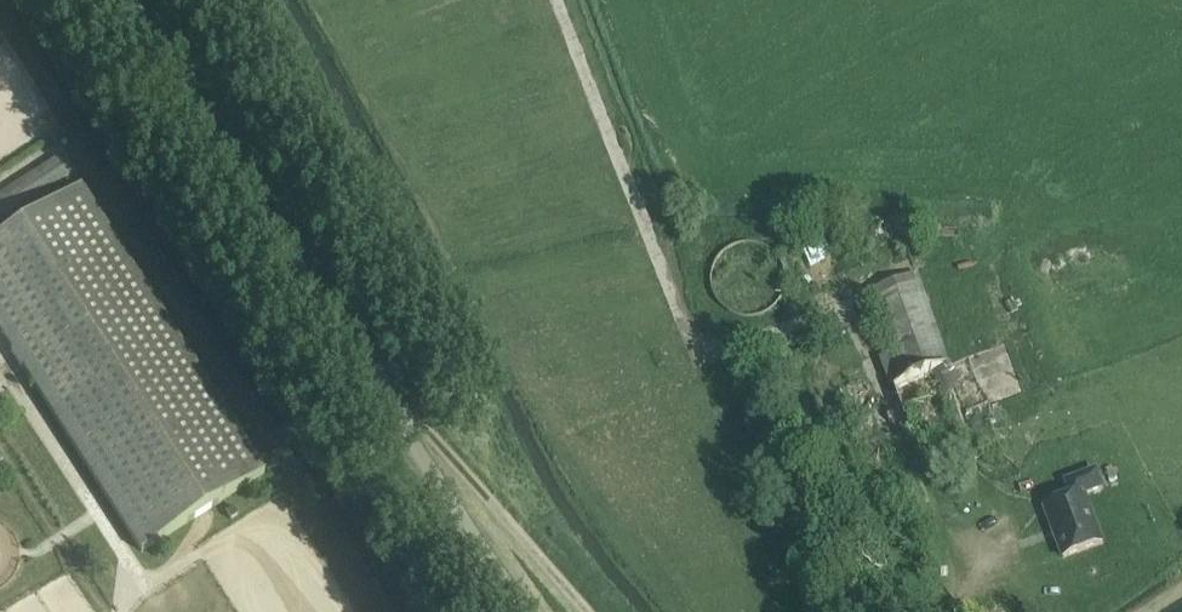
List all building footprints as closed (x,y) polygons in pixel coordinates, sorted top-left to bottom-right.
[(71,176),(62,162),(0,202),(0,222),(71,176)] [(141,554),(264,475),(80,189),(0,241),(0,334),(141,554)] [(919,274),(873,291),(897,354),(881,360),(892,390),(895,389),(952,367),(919,274)] [(1073,499),(1046,509),(1045,509),(1064,559),(1103,545),(1103,544),(1085,495),(1103,489),(1103,488),(1097,473),(1068,484),(1073,499)]
